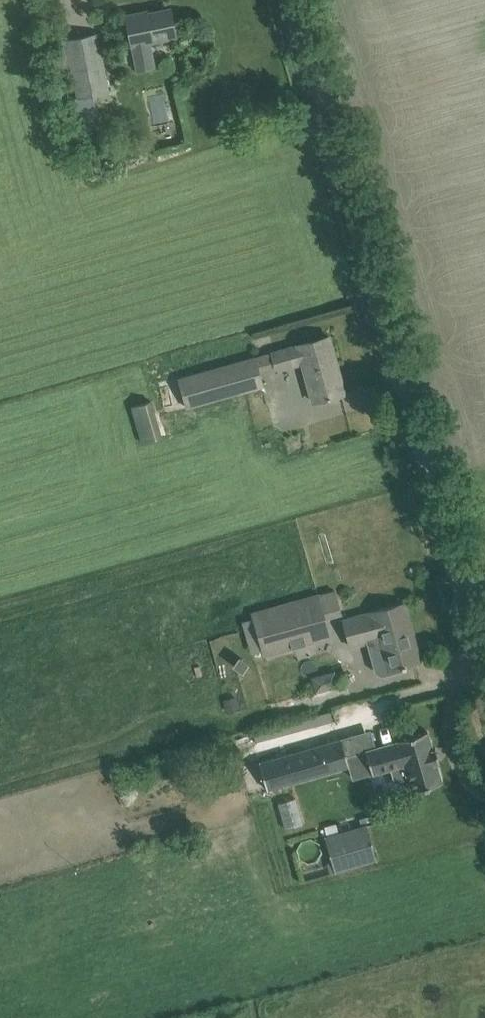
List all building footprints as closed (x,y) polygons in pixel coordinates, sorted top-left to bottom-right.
[(175,36),(170,9),(146,15),(145,12),(126,15),(132,45),(137,69),(154,66),(149,41),(175,36)] [(97,33),(66,40),(70,60),(78,97),(109,90),(97,33)] [(88,148),(101,145),(94,115),(80,119),(81,122),(88,148)] [(298,345),(270,352),(273,364),(276,372),(303,364),(313,401),(322,399),(341,394),(335,369),(338,368),(329,336),(310,341),(298,345)] [(185,407),(262,386),(254,358),(177,379),(185,407)] [(142,443),(162,437),(152,401),(132,407),(142,443)] [(319,594),(252,613),(253,618),(263,651),(264,655),(331,636),(326,619),(342,615),(335,591),(319,595),(319,594)] [(404,603),(344,620),(351,646),(367,641),(380,638),(384,651),(371,655),(376,671),(382,675),(404,669),(403,665),(416,661),(409,636),(413,636),(404,603)] [(259,660),(238,666),(250,706),(271,700),(259,660)] [(432,749),(427,731),(366,747),(374,775),(391,770),(394,781),(406,778),(410,791),(442,782),(436,762),(439,761),(435,748),(432,749)] [(267,788),(349,764),(342,738),(260,761),(267,788)] [(334,872),(377,859),(367,824),(324,836),(334,872)]
